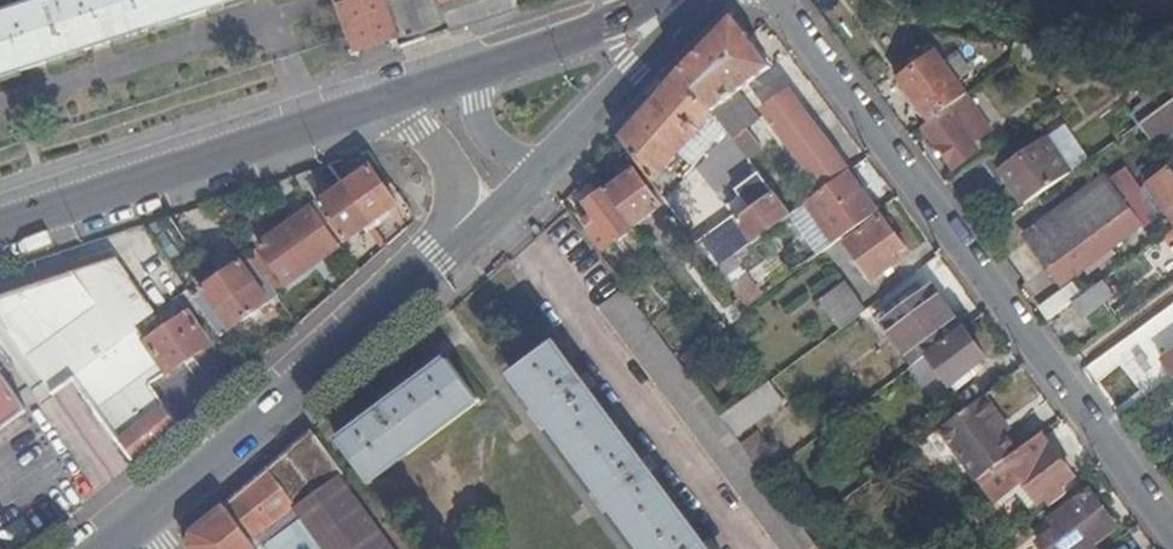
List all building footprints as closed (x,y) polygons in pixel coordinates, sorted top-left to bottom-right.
[(0,17),(0,79),(245,0),(52,0),(0,17)] [(449,32),(438,0),(360,0),(340,6),(355,52),(399,39),(402,47),(449,32)] [(487,0),(451,0),(442,3),(445,13),(487,0)] [(517,9),(515,0),(487,0),(445,13),(451,31),(517,9)] [(547,0),(515,0),(517,9),(547,0)] [(734,19),(682,71),(713,113),(739,94),(772,69),(734,19)] [(930,122),(964,96),(933,55),(899,81),(930,122)] [(713,113),(682,71),(675,78),(620,140),(636,162),(653,184),(715,115),(713,113)] [(1136,93),(1142,101),(1127,112),(1138,125),(1172,100),(1172,93),(1144,88),(1136,93)] [(824,191),(850,172),(790,93),(765,111),(824,191)] [(757,118),(739,94),(713,113),(715,115),(731,138),(747,126),(757,118)] [(930,122),(922,127),(952,170),(977,152),(969,141),(978,141),(991,132),(964,96),(930,122)] [(1138,125),(1152,144),(1172,130),(1172,100),(1138,125)] [(751,163),(766,151),(747,126),(731,138),(751,163)] [(1025,200),(1064,172),(1041,141),(1003,169),(1025,200)] [(653,184),(636,162),(619,176),(622,180),(606,192),(633,228),(661,207),(647,188),(653,184)] [(344,186),(370,224),(377,219),(397,205),(370,168),(344,186)] [(1140,187),(1127,170),(1109,183),(1129,210),(1147,197),(1140,187)] [(860,186),(862,184),(852,171),(850,172),(860,186)] [(1172,171),(1149,187),(1153,193),(1172,178),(1172,172),(1172,171)] [(860,186),(850,172),(824,191),(806,204),(821,224),(842,208),(857,227),(879,212),(860,186)] [(769,188),(759,175),(737,191),(752,211),(774,195),(769,188)] [(1153,193),(1165,209),(1172,220),(1172,178),(1153,193)] [(1030,242),(1050,268),(1129,210),(1109,183),(1030,242)] [(1146,183),(1140,187),(1147,197),(1153,193),(1149,187),(1146,183)] [(364,228),(370,224),(344,186),(318,205),(345,242),(364,228)] [(633,228),(606,192),(585,207),(591,218),(585,222),(588,227),(588,229),(604,250),(615,241),(633,228)] [(1147,197),(1160,212),(1165,209),(1153,193),(1147,197)] [(735,219),(698,245),(716,270),(761,237),(790,216),(774,195),(752,211),(739,222),(735,219)] [(1141,226),(1160,212),(1147,197),(1129,210),(1141,226)] [(225,228),(235,221),(220,201),(208,205),(213,212),(225,228)] [(821,224),(806,204),(792,214),(813,242),(824,235),(837,226),(845,236),(857,227),(842,208),(821,224)] [(591,218),(585,207),(578,212),(585,222),(591,218)] [(312,209),(258,247),(285,285),(339,247),(312,209)] [(1129,210),(1050,268),(1062,284),(1141,226),(1129,210)] [(910,253),(883,217),(846,245),(873,281),(910,253)] [(381,225),(377,219),(370,224),(375,230),(381,225)] [(364,228),(368,234),(375,230),(370,224),(364,228)] [(811,244),(819,255),(845,236),(837,226),(824,235),(813,242),(811,244)] [(637,233),(633,228),(615,241),(619,247),(637,233)] [(1163,238),(1172,251),(1172,231),(1163,238)] [(1039,302),(1059,288),(1026,241),(1006,255),(1039,302)] [(116,260),(71,275),(149,387),(208,346),(185,313),(144,340),(133,327),(153,314),(116,260)] [(241,262),(201,290),(229,331),(269,304),(241,262)] [(178,427),(149,387),(71,275),(45,283),(0,298),(0,321),(55,398),(111,479),(178,427)] [(731,289),(745,308),(761,297),(746,279),(731,289)] [(1104,281),(1074,304),(1084,318),(1115,296),(1104,281)] [(840,330),(867,311),(845,282),(820,301),(840,330)] [(914,301),(883,323),(915,366),(963,330),(932,287),(914,301)] [(190,297),(219,338),(229,331),(201,290),(190,297)] [(624,290),(598,310),(778,548),(808,548),(814,545),(804,530),(787,507),(763,476),(740,444),(735,438),(720,418),(691,379),(670,351),(624,290)] [(1040,309),(1049,322),(1072,305),(1062,293),(1040,309)] [(909,295),(879,317),(883,323),(914,301),(909,295)] [(0,321),(0,382),(15,371),(41,407),(55,398),(0,321)] [(915,366),(907,371),(920,389),(942,373),(951,387),(970,373),(987,361),(964,329),(963,330),(915,366)] [(553,343),(512,374),(643,548),(707,548),(553,343)] [(1160,360),(1172,378),(1172,351),(1160,360)] [(370,484),(478,401),(449,361),(339,443),(370,484)] [(970,373),(951,387),(955,392),(974,378),(970,373)] [(770,382),(720,418),(735,438),(784,402),(770,382)] [(938,431),(978,482),(1019,451),(1006,433),(996,421),(1002,417),(986,396),(938,431)] [(16,426),(0,403),(0,437),(16,426)] [(996,421),(1006,433),(1011,429),(1002,417),(996,421)] [(740,444),(763,476),(779,464),(757,432),(740,444)] [(343,474),(313,433),(300,444),(267,472),(295,510),(297,508),(343,474)] [(1019,451),(978,482),(994,503),(1021,482),(1038,503),(1047,497),(1053,505),(1080,485),(1042,435),(1019,451)] [(267,472),(190,534),(187,547),(189,548),(267,548),(264,546),(301,518),(295,510),(267,472)] [(343,474),(297,508),(328,548),(398,548),(343,474)] [(1087,494),(1115,530),(1119,527),(1092,490),(1087,494)] [(1115,530),(1087,494),(1054,519),(1062,529),(1042,544),(1047,548),(1090,548),(1115,530)] [(301,518),(264,546),(267,548),(324,548),(301,518)] [(1005,548),(1021,548),(1034,540),(1039,536),(1030,524),(1002,545),(1005,548)] [(917,542),(922,538),(915,530),(910,533),(917,542)] [(1021,548),(1034,548),(1038,546),(1034,540),(1021,548)]
